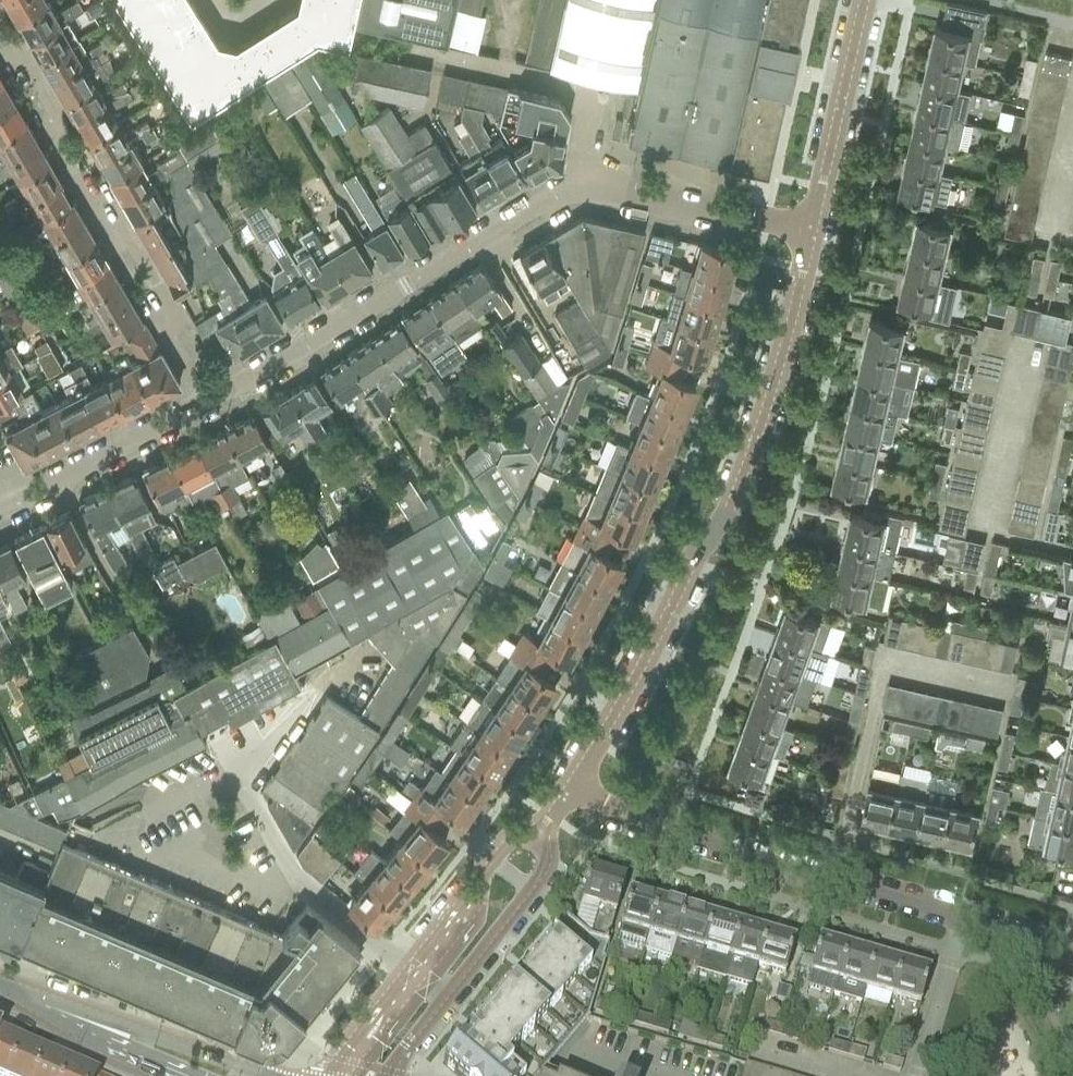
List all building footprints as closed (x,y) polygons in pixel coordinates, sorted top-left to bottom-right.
[(17,22),(47,4),(45,0),(9,0),(6,2),(17,22)] [(30,39),(30,40),(66,20),(83,9),(77,0),(76,0),(55,12),(50,3),(47,4),(17,22),(18,22),(19,21),(30,39)] [(84,10),(89,19),(106,9),(101,0),(100,0),(84,10)] [(190,118),(315,39),(346,46),(357,0),(298,0),(296,6),(234,45),(216,41),(190,0),(115,0),(190,118)] [(446,45),(456,0),(361,0),(355,25),(446,45)] [(446,45),(473,51),(481,14),(479,14),(482,0),(456,0),(446,45)] [(549,69),(564,0),(537,0),(523,63),(549,69)] [(638,89),(658,0),(564,0),(549,69),(638,89)] [(638,89),(637,94),(627,92),(622,116),(627,117),(625,128),(629,129),(627,141),(766,173),(784,92),(787,93),(790,81),(784,79),(790,53),(796,55),(799,43),(795,42),(805,0),(658,0),(638,89)] [(934,44),(931,57),(964,64),(975,66),(987,12),(947,2),(942,28),(935,27),(935,28),(931,43),(934,44)] [(30,39),(28,41),(29,41),(40,60),(77,39),(66,20),(30,40),(30,39)] [(40,60),(51,80),(89,58),(78,38),(77,39),(40,60)] [(100,43),(89,49),(93,56),(95,54),(104,49),(100,43)] [(89,58),(51,80),(63,100),(94,81),(107,74),(100,62),(108,57),(104,49),(95,54),(93,56),(89,58)] [(315,50),(291,65),(333,133),(357,118),(315,50)] [(1045,59),(1043,68),(1053,70),(1068,73),(1070,66),(1071,58),(1046,52),(1045,59)] [(358,55),(353,76),(350,91),(421,106),(429,70),(358,55)] [(926,67),(923,84),(958,92),(958,90),(964,64),(931,57),(929,67),(926,67)] [(1027,58),(1022,77),(1033,80),(1037,60),(1027,58)] [(278,71),(266,78),(287,113),(310,98),(292,67),(280,74),(278,71)] [(1043,68),(1039,82),(1065,88),(1068,73),(1053,70),(1043,68)] [(437,99),(461,105),(467,79),(442,73),(437,99)] [(1033,80),(1022,77),(1019,93),(1029,96),(1033,80)] [(146,79),(127,89),(131,96),(150,85),(146,79)] [(463,105),(475,108),(480,82),(467,79),(461,105),(463,105)] [(63,100),(74,119),(105,101),(94,81),(63,100)] [(112,88),(116,95),(127,89),(122,81),(112,88)] [(484,110),(488,110),(493,84),(480,82),(475,108),(484,110)] [(1039,82),(1036,95),(1062,100),(1065,88),(1039,82)] [(14,103),(3,83),(0,85),(0,111),(14,103)] [(488,110),(501,113),(507,87),(493,84),(488,110)] [(921,99),(919,112),(952,119),(953,117),(965,120),(971,93),(958,90),(958,92),(923,84),(919,98),(922,98),(921,99)] [(262,85),(248,94),(261,115),(275,106),(262,85)] [(507,87),(501,113),(499,125),(504,122),(564,134),(569,117),(557,98),(507,87)] [(127,89),(116,95),(121,103),(131,96),(127,89)] [(1036,95),(1034,108),(1059,113),(1062,100),(1036,95)] [(74,119),(86,139),(117,121),(105,101),(74,119)] [(26,123),(14,103),(0,111),(0,138),(26,123)] [(463,105),(461,118),(468,132),(480,151),(504,192),(526,179),(514,160),(501,139),(490,145),(486,138),(489,136),(481,123),(484,110),(475,108),(463,105)] [(402,194),(408,204),(428,238),(476,209),(457,178),(423,123),(405,134),(388,107),(360,125),(402,194)] [(1034,108),(1031,120),(1056,126),(1059,113),(1034,108)] [(914,123),(910,139),(946,147),(946,146),(959,148),(965,120),(953,117),(952,119),(919,112),(916,124),(914,123)] [(1014,113),(1010,132),(1020,135),(1024,115),(1014,113)] [(613,118),(609,137),(618,140),(623,120),(613,118)] [(1031,120),(1028,133),(1054,139),(1056,126),(1031,120)] [(86,139),(97,159),(128,141),(117,121),(86,139)] [(134,128),(139,135),(150,128),(145,121),(134,128)] [(504,122),(499,125),(530,177),(558,160),(564,134),(504,122)] [(7,160),(37,142),(26,123),(0,138),(0,164),(7,160)] [(210,123),(178,145),(186,157),(219,137),(210,123)] [(150,128),(139,135),(139,136),(142,135),(146,141),(157,135),(152,127),(150,129),(150,128)] [(468,131),(458,137),(470,157),(459,164),(472,186),(483,205),(504,192),(468,132),(468,131)] [(1010,132),(1006,149),(1016,151),(1020,135),(1010,132)] [(1028,133),(1025,146),(1051,152),(1054,139),(1028,133)] [(909,154),(906,167),(940,174),(946,147),(910,139),(907,154),(909,154)] [(100,159),(111,177),(141,160),(130,141),(129,141),(128,141),(97,159),(98,160),(100,159)] [(7,160),(18,179),(49,162),(37,142),(7,160)] [(1025,146),(1022,159),(1048,165),(1051,152),(1025,146)] [(180,151),(164,160),(170,170),(186,161),(180,151)] [(1022,159),(1019,172),(1045,177),(1048,165),(1022,159)] [(111,177),(109,179),(121,199),(152,181),(163,174),(169,171),(170,170),(164,160),(157,164),(158,166),(147,173),(144,168),(141,163),(140,160),(111,177)] [(170,170),(169,171),(175,211),(180,228),(182,237),(189,266),(194,285),(208,277),(217,298),(228,291),(258,340),(282,326),(264,296),(251,303),(227,263),(226,264),(214,244),(231,234),(186,161),(170,170)] [(18,179),(29,199),(60,181),(49,162),(18,179)] [(902,178),(898,194),(945,204),(952,177),(940,174),(906,167),(904,179),(902,178)] [(1002,168),(998,187),(1009,190),(1013,171),(1002,168)] [(1019,172),(1016,184),(1042,190),(1045,177),(1019,172)] [(362,236),(369,248),(380,266),(403,253),(373,203),(354,173),(343,180),(373,230),(362,236)] [(28,200),(40,220),(72,201),(70,202),(59,184),(61,182),(60,181),(29,199),(30,199),(28,200)] [(133,220),(135,223),(152,213),(150,210),(164,202),(152,181),(121,199),(133,220)] [(1016,184),(1013,197),(1039,203),(1042,190),(1016,184)] [(1009,190),(998,187),(994,204),(1005,206),(1009,190)] [(402,194),(381,207),(386,217),(395,232),(407,251),(428,238),(408,204),(402,194)] [(1013,197),(1010,210),(1036,216),(1039,203),(1013,197)] [(257,198),(241,207),(260,240),(267,242),(283,267),(275,272),(272,290),(290,321),(319,303),(309,286),(308,284),(301,273),(277,233),(277,231),(262,208),(262,207),(257,198)] [(15,199),(6,204),(10,211),(19,206),(15,199)] [(42,221),(53,239),(83,221),(72,201),(40,220),(40,222),(42,221)] [(266,204),(262,207),(262,208),(277,231),(284,227),(277,214),(274,216),(270,209),(269,210),(266,204)] [(152,213),(135,223),(136,224),(154,254),(170,245),(170,244),(182,237),(164,206),(152,213)] [(1010,210),(1008,223),(1033,229),(1036,216),(1010,210)] [(582,217),(543,240),(571,285),(579,299),(599,331),(604,340),(612,343),(645,232),(582,217)] [(914,232),(910,248),(946,255),(952,227),(917,219),(916,221),(918,221),(916,233),(914,232)] [(340,246),(328,253),(348,286),(372,272),(341,220),(328,227),(340,246)] [(52,266),(64,259),(95,241),(83,221),(53,239),(42,245),(40,246),(52,266)] [(1033,229),(1008,223),(1005,236),(1030,242),(1033,229)] [(303,242),(292,249),(312,282),(315,286),(323,301),(348,286),(328,253),(327,254),(311,227),(299,235),(303,242)] [(651,233),(644,256),(655,259),(658,247),(669,251),(673,238),(664,236),(652,233),(651,233)] [(170,245),(154,254),(177,294),(190,286),(181,271),(189,266),(182,237),(170,244),(170,245)] [(38,238),(29,244),(33,251),(40,246),(42,245),(38,238)] [(519,254),(518,255),(526,267),(525,267),(527,273),(529,272),(531,275),(530,275),(531,280),(534,280),(535,282),(533,283),(536,295),(542,294),(546,300),(571,285),(543,240),(519,254)] [(64,259),(76,278),(107,260),(95,241),(64,259)] [(701,244),(693,271),(727,281),(727,278),(731,279),(734,268),(731,267),(735,253),(701,244)] [(907,260),(904,275),(940,283),(946,255),(910,248),(912,249),(909,261),(907,260)] [(1034,257),(1030,275),(1041,277),(1044,259),(1034,257)] [(73,306),(77,304),(118,280),(107,260),(76,278),(62,287),(73,306)] [(1051,260),(1047,277),(1058,280),(1062,262),(1051,260)] [(642,262),(636,282),(646,284),(651,265),(642,262)] [(480,264),(454,282),(458,286),(474,310),(491,299),(501,314),(511,308),(507,302),(497,286),(487,273),(481,263),(480,264)] [(680,267),(672,293),(719,307),(727,281),(693,271),(680,267)] [(0,271),(0,284),(6,294),(16,288),(4,268),(0,271)] [(901,287),(898,304),(919,309),(930,311),(929,318),(950,323),(957,287),(940,283),(904,275),(904,276),(906,276),(904,286),(903,288),(901,287)] [(1030,275),(1027,292),(1037,295),(1041,277),(1030,275)] [(1047,277),(1043,295),(1054,297),(1058,280),(1047,277)] [(84,316),(88,324),(130,300),(118,280),(77,304),(84,316)] [(454,282),(428,299),(447,328),(456,341),(482,323),(474,310),(454,282)] [(636,282),(631,301),(640,304),(646,284),(636,282)] [(16,288),(6,294),(11,302),(21,296),(16,288)] [(228,291),(217,298),(229,317),(200,334),(218,364),(233,355),(257,340),(228,291)] [(672,293),(664,319),(673,322),(675,322),(677,323),(711,333),(719,307),(672,293)] [(428,299),(401,317),(413,335),(420,346),(427,355),(428,354),(440,373),(466,356),(456,341),(447,328),(428,299)] [(579,299),(554,314),(573,347),(599,331),(590,317),(579,299)] [(130,300),(88,324),(93,331),(103,325),(111,339),(142,321),(130,300)] [(1008,303),(1003,328),(1011,330),(1011,331),(1020,333),(1026,307),(1016,305),(1008,303)] [(27,307),(16,314),(27,334),(39,327),(27,307)] [(1045,311),(1026,307),(1020,333),(1039,337),(1045,311)] [(1064,316),(1045,311),(1039,337),(1050,340),(1058,341),(1064,316)] [(84,316),(72,323),(77,331),(88,324),(84,316)] [(398,320),(372,337),(390,364),(391,366),(399,377),(404,374),(421,362),(414,351),(417,349),(410,338),(398,320)] [(496,320),(487,326),(497,341),(506,335),(496,320)] [(869,336),(866,349),(898,357),(905,328),(870,320),(870,321),(866,336),(869,336)] [(652,342),(648,354),(649,355),(674,364),(678,352),(703,359),(707,347),(710,348),(714,336),(710,335),(711,333),(677,323),(675,322),(673,322),(668,337),(659,335),(657,343),(652,342)] [(88,324),(77,331),(81,338),(93,331),(88,324)] [(623,324),(618,344),(627,347),(633,327),(623,324)] [(983,330),(982,336),(1009,341),(1011,331),(1011,330),(1003,328),(985,324),(983,330)] [(125,336),(117,341),(119,344),(130,365),(133,363),(152,398),(179,384),(144,325),(127,335),(125,336)] [(599,331),(573,347),(585,367),(609,353),(610,350),(604,340),(599,331)] [(520,333),(501,346),(547,413),(553,422),(563,397),(520,333)] [(982,336),(979,348),(1006,354),(1009,341),(982,336)] [(372,337),(346,354),(365,383),(365,384),(382,409),(392,402),(386,393),(402,382),(399,377),(391,366),(390,364),(372,337)] [(10,370),(50,346),(46,338),(6,362),(0,352),(0,376),(10,370)] [(1045,364),(1072,370),(1072,364),(1072,344),(1058,341),(1050,340),(1045,364)] [(120,370),(107,377),(125,412),(149,400),(152,398),(133,363),(130,365),(119,344),(109,350),(120,370)] [(618,344),(612,363),(621,366),(627,347),(618,344)] [(51,348),(36,357),(47,376),(62,367),(51,348)] [(979,348),(976,361),(1003,367),(1006,354),(979,348)] [(861,360),(857,376),(904,386),(915,389),(921,362),(898,357),(866,349),(863,361),(861,360)] [(961,352),(957,369),(967,372),(971,354),(961,352)] [(346,354),(320,372),(332,390),(340,401),(349,395),(360,410),(366,406),(373,415),(382,409),(365,384),(365,383),(346,354)] [(648,354),(643,367),(658,372),(648,397),(684,411),(685,408),(688,409),(692,398),(689,397),(695,385),(670,375),(674,364),(649,355),(648,354)] [(974,373),(973,374),(1000,380),(1003,367),(976,361),(974,373)] [(99,426),(125,412),(107,377),(94,384),(83,363),(69,370),(81,392),(99,426)] [(1045,364),(1042,377),(1069,383),(1069,380),(1072,370),(1045,364)] [(957,369),(953,387),(963,389),(967,372),(957,369)] [(0,376),(0,404),(23,391),(10,370),(0,376)] [(70,398),(55,406),(73,440),(99,426),(83,397),(81,392),(69,370),(58,376),(70,398)] [(578,378),(570,395),(583,400),(594,373),(590,371),(578,378)] [(435,372),(423,380),(436,399),(448,391),(435,372)] [(973,374),(971,387),(997,393),(1000,380),(973,374)] [(314,376),(289,392),(322,446),(332,440),(316,415),(323,411),(332,405),(325,395),(314,376)] [(856,392),(853,404),(886,411),(897,414),(904,386),(857,376),(854,391),(856,392)] [(1042,377),(1039,390),(1066,396),(1069,383),(1042,377)] [(460,383),(448,391),(456,402),(467,394),(460,383)] [(971,387),(968,400),(994,406),(997,393),(971,387)] [(1039,390),(1036,403),(1063,409),(1065,398),(1066,396),(1039,390)] [(43,413),(42,411),(31,391),(20,397),(49,453),(73,440),(55,406),(43,413)] [(289,392),(264,408),(275,426),(282,437),(291,432),(296,429),(311,453),(322,446),(289,392)] [(635,392),(625,416),(638,421),(638,422),(640,423),(673,436),(684,411),(648,397),(635,392)] [(570,395),(560,419),(572,424),(583,400),(570,395)] [(20,397),(0,409),(0,423),(25,466),(49,453),(20,397)] [(1061,415),(1072,418),(1072,399),(1065,398),(1063,409),(1061,415)] [(968,400),(965,413),(991,419),(994,406),(968,400)] [(508,418),(529,448),(537,459),(553,422),(547,413),(541,417),(532,403),(508,418)] [(1036,403),(1033,416),(1060,422),(1061,415),(1063,409),(1036,403)] [(848,416),(845,431),(879,439),(891,442),(897,414),(886,411),(853,404),(850,416),(848,416)] [(948,407),(944,424),(955,427),(959,409),(948,407)] [(965,413),(962,425),(989,431),(991,419),(965,413)] [(251,414),(223,428),(240,460),(267,446),(251,414)] [(1033,416),(1030,429),(1057,435),(1060,422),(1033,416)] [(673,436),(640,423),(638,422),(628,447),(630,448),(663,462),(673,436)] [(944,424),(940,442),(942,442),(951,444),(955,427),(944,424)] [(558,425),(551,441),(560,445),(567,429),(558,425)] [(961,428),(959,438),(986,444),(989,431),(962,425),(961,428)] [(223,428),(197,442),(222,491),(233,485),(249,477),(240,460),(223,428)] [(1030,429),(1027,442),(1054,448),(1057,435),(1030,429)] [(843,447),(841,459),(873,467),(879,439),(845,431),(841,447),(843,447)] [(1060,454),(1071,456),(1072,445),(1072,438),(1064,436),(1060,454)] [(480,440),(485,447),(495,460),(519,496),(537,459),(529,448),(503,449),(495,438),(480,440)] [(959,438),(956,451),(983,457),(986,444),(959,438)] [(332,440),(322,446),(336,468),(346,462),(332,440)] [(197,442),(170,456),(194,503),(195,505),(211,497),(222,491),(197,442)] [(614,442),(604,467),(620,474),(653,487),(663,462),(630,448),(628,447),(614,442)] [(1027,442),(1025,455),(1051,461),(1054,448),(1027,442)] [(548,445),(541,463),(558,470),(566,452),(548,445)] [(956,451),(953,464),(980,470),(983,457),(956,451)] [(1025,455),(1022,468),(1048,474),(1051,461),(1025,455)] [(1059,455),(1055,473),(1066,475),(1070,457),(1059,455)] [(194,503),(170,456),(142,470),(164,512),(177,506),(180,510),(194,503)] [(832,485),(832,486),(834,487),(867,494),(873,467),(841,459),(838,472),(835,471),(832,485)] [(495,460),(475,474),(507,518),(519,496),(495,460)] [(936,462),(932,480),(942,482),(946,464),(936,462)] [(268,469),(282,492),(293,486),(279,463),(268,469)] [(953,464),(950,477),(977,483),(980,470),(953,464)] [(604,467),(593,492),(642,512),(653,487),(620,474),(604,467)] [(1022,468),(1019,480),(1045,486),(1048,474),(1022,468)] [(1055,473),(1053,481),(1064,483),(1066,475),(1055,473)] [(133,475),(106,488),(130,536),(137,550),(149,544),(141,529),(156,522),(143,494),(133,475)] [(950,477),(947,490),(974,496),(977,483),(950,477)] [(534,480),(524,499),(534,504),(544,486),(534,480)] [(932,480),(928,498),(939,500),(942,482),(932,480)] [(1019,480),(1016,493),(1042,499),(1045,486),(1019,480)] [(1062,492),(1064,483),(1053,481),(1052,489),(1062,492)] [(233,485),(222,491),(228,502),(239,496),(233,485)] [(130,536),(106,488),(78,502),(101,549),(114,568),(126,561),(116,545),(130,536)] [(1052,489),(1047,509),(1048,510),(1058,512),(1062,492),(1052,489)] [(947,490),(945,503),(971,508),(974,496),(947,490)] [(222,491),(211,497),(217,507),(228,502),(222,491)] [(582,515),(577,527),(579,529),(603,539),(608,528),(632,538),(637,525),(640,527),(645,515),(642,514),(642,512),(609,499),(593,492),(584,515),(582,515)] [(1016,493),(1013,506),(1039,512),(1042,499),(1016,493)] [(534,504),(524,499),(514,517),(524,522),(534,504)] [(945,503),(942,515),(968,521),(971,508),(945,503)] [(486,504),(470,514),(477,525),(492,514),(486,504)] [(464,505),(450,514),(472,547),(486,539),(477,525),(470,514),(464,505)] [(1013,506),(1010,519),(1037,525),(1039,512),(1013,506)] [(300,624),(274,639),(293,673),(312,662),(366,631),(393,662),(371,699),(359,717),(379,729),(380,730),(465,592),(483,563),(472,547),(450,514),(447,509),(316,584),(329,607),(300,624)] [(1047,509),(1041,538),(1055,541),(1062,513),(1058,512),(1048,510),(1047,509)] [(304,510),(282,523),(291,538),(313,525),(304,510)] [(69,512),(45,524),(69,570),(81,565),(92,559),(69,512)] [(884,520),(871,518),(850,513),(850,515),(851,515),(849,527),(847,526),(844,542),(879,550),(895,554),(903,517),(885,513),(884,520)] [(361,514),(344,524),(352,537),(368,527),(361,514)] [(942,515),(939,528),(966,534),(968,521),(942,515)] [(1036,525),(1010,520),(1007,531),(1033,537),(1036,525)] [(14,540),(44,599),(72,585),(42,526),(14,540)] [(573,540),(561,562),(576,570),(607,587),(608,585),(611,586),(616,576),(613,574),(620,562),(597,550),(603,539),(579,529),(577,527),(571,539),(573,540)] [(335,528),(326,533),(333,544),(342,539),(335,528)] [(958,568),(965,538),(949,535),(943,565),(958,568)] [(965,538),(958,568),(968,570),(978,572),(985,543),(965,538)] [(502,539),(493,557),(502,562),(512,545),(502,539)] [(300,556),(313,579),(339,565),(326,543),(326,542),(322,545),(316,540),(300,556)] [(841,554),(837,569),(873,576),(879,550),(844,542),(843,543),(845,543),(843,554),(841,554)] [(992,542),(989,556),(999,558),(1002,544),(992,542)] [(26,576),(9,543),(0,547),(0,583),(14,611),(26,605),(15,582),(26,576)] [(214,543),(176,563),(183,575),(198,580),(226,565),(214,543)] [(149,544),(137,550),(150,568),(158,563),(149,544)] [(895,554),(879,550),(873,576),(889,580),(895,554)] [(183,575),(176,563),(172,556),(158,563),(150,568),(161,587),(183,575)] [(989,556),(985,574),(995,576),(999,558),(989,556)] [(493,557),(484,574),(493,579),(502,562),(493,557)] [(1063,558),(1065,590),(1072,592),(1072,560),(1063,558)] [(561,562),(548,587),(560,593),(563,594),(594,611),(607,587),(576,570),(561,562)] [(873,576),(837,569),(839,570),(837,581),(835,581),(831,597),(882,609),(889,580),(873,576)] [(968,570),(964,587),(974,590),(978,572),(968,570)] [(985,574),(981,592),(991,594),(995,576),(985,574)] [(548,587),(535,611),(547,617),(581,635),(594,611),(563,594),(560,593),(548,587)] [(476,589),(461,612),(470,617),(484,594),(476,589)] [(286,598),(255,616),(269,641),(274,639),(300,624),(286,598)] [(782,623),(778,635),(821,650),(831,623),(785,607),(780,623),(782,623)] [(461,612),(451,629),(459,634),(470,617),(461,612)] [(521,631),(514,643),(539,658),(545,648),(568,660),(574,648),(577,649),(583,639),(580,637),(581,635),(547,617),(535,640),(521,631)] [(883,643),(896,646),(902,621),(889,618),(883,643)] [(11,641),(0,619),(0,647),(11,641)] [(953,620),(951,628),(967,632),(969,624),(953,620)] [(1068,624),(1049,620),(1046,635),(1052,636),(1047,658),(1072,664),(1072,626),(1068,624)] [(896,646),(909,649),(915,623),(902,621),(896,646)] [(846,628),(831,623),(821,650),(828,653),(836,656),(846,628)] [(909,649),(922,652),(927,626),(915,623),(909,649)] [(969,624),(967,632),(986,636),(988,628),(969,624)] [(259,625),(241,635),(251,652),(268,642),(259,625)] [(922,652),(934,655),(940,629),(927,626),(922,652)] [(132,627),(106,640),(118,663),(113,666),(124,688),(145,677),(148,655),(132,627)] [(934,655),(947,658),(953,632),(940,629),(934,655)] [(947,658),(960,661),(966,635),(953,632),(947,658)] [(772,646),(766,661),(800,673),(817,679),(819,680),(828,653),(821,650),(778,635),(774,647),(772,646)] [(960,661),(973,663),(978,638),(966,635),(960,661)] [(973,663),(985,666),(991,641),(978,638),(973,663)] [(251,652),(172,695),(174,700),(182,716),(186,714),(197,734),(198,733),(226,717),(231,725),(300,685),(293,673),(274,639),(268,642),(251,652)] [(73,656),(95,702),(124,688),(113,666),(118,663),(106,640),(73,656)] [(985,666),(998,669),(1004,644),(991,641),(985,666)] [(509,657),(495,676),(538,706),(540,704),(543,706),(549,696),(546,694),(554,683),(533,668),(539,658),(514,643),(507,655),(509,657)] [(1004,644),(998,669),(1011,672),(1017,646),(1004,644)] [(439,647),(428,664),(436,669),(447,652),(439,647)] [(865,647),(861,664),(871,667),(875,649),(865,647)] [(836,656),(828,653),(819,680),(831,684),(840,657),(836,656)] [(763,677),(759,689),(791,700),(807,706),(817,679),(800,673),(766,661),(761,676),(763,677)] [(428,664),(418,680),(426,686),(436,669),(428,664)] [(861,664),(854,692),(865,694),(871,667),(861,664)] [(495,676),(480,699),(523,728),(538,706),(495,676)] [(1017,677),(1013,695),(1024,698),(1028,679),(1017,677)] [(888,684),(882,710),(886,711),(895,713),(901,687),(888,684)] [(901,687),(895,713),(908,716),(914,689),(901,687)] [(753,700),(747,715),(782,727),(791,700),(759,689),(755,700),(753,700)] [(914,689),(908,716),(920,719),(926,692),(914,689)] [(926,692),(920,719),(933,722),(939,695),(926,692)] [(410,693),(398,711),(407,717),(418,699),(410,693)] [(939,695),(933,722),(946,725),(952,698),(939,695)] [(1013,695),(1010,712),(1020,715),(1024,698),(1013,695)] [(154,697),(77,736),(91,763),(182,716),(174,700),(161,707),(155,697),(154,697)] [(328,697),(290,749),(340,785),(378,729),(379,729),(359,717),(328,697)] [(952,698),(946,725),(959,727),(965,701),(952,698)] [(480,699),(464,722),(507,751),(523,728),(480,699)] [(965,701),(959,727),(972,730),(978,704),(965,701)] [(852,702),(848,720),(858,723),(862,705),(852,702)] [(978,704),(972,730),(984,733),(990,707),(978,704)] [(990,707),(984,733),(997,736),(1003,712),(1003,710),(990,707)] [(398,711),(388,729),(396,734),(407,717),(398,711)] [(205,744),(198,733),(197,734),(186,714),(182,716),(91,763),(74,771),(64,777),(42,788),(32,793),(43,813),(51,808),(58,820),(205,744)] [(744,730),(740,742),(772,754),(784,758),(794,731),(782,727),(747,715),(742,730),(744,730)] [(858,723),(848,720),(844,738),(854,740),(858,723)] [(894,720),(892,730),(910,734),(912,724),(894,720)] [(449,744),(456,749),(492,774),(507,751),(464,722),(449,744)] [(912,724),(910,734),(928,738),(930,728),(912,724)] [(940,730),(936,748),(942,749),(948,743),(965,747),(968,736),(940,730)] [(1005,733),(1001,750),(1012,752),(1016,735),(1005,733)] [(968,736),(965,747),(983,750),(985,740),(968,736)] [(1059,763),(1062,764),(1063,764),(1072,766),(1072,737),(1068,736),(1064,752),(1061,751),(1059,762),(1059,763)] [(772,754),(740,742),(736,754),(734,753),(728,769),(763,781),(772,754)] [(375,746),(362,763),(371,769),(384,752),(375,746)] [(340,785),(290,749),(263,787),(274,795),(267,805),(293,850),(313,823),(309,820),(329,792),(333,795),(340,785)] [(456,749),(441,771),(477,796),(492,774),(456,749)] [(1001,750),(997,767),(1008,769),(1012,752),(1001,750)] [(67,757),(56,763),(59,768),(64,777),(74,771),(67,757)] [(840,758),(835,776),(846,778),(850,761),(840,758)] [(1045,789),(1056,791),(1057,792),(1072,795),(1072,766),(1063,764),(1062,764),(1059,763),(1051,761),(1045,789)] [(362,763),(350,779),(359,786),(371,769),(362,763)] [(59,768),(37,779),(42,788),(64,777),(59,768)] [(419,787),(411,797),(413,799),(433,815),(440,805),(462,820),(469,808),(472,810),(479,801),(476,799),(477,796),(441,771),(436,768),(422,789),(419,787)] [(877,823),(889,826),(899,780),(871,774),(860,821),(876,825),(877,823)] [(901,830),(916,834),(927,786),(928,780),(901,774),(899,780),(889,826),(901,829),(901,830)] [(846,778),(835,776),(831,793),(842,796),(846,778)] [(932,835),(944,838),(952,804),(954,793),(927,786),(916,834),(932,837),(932,835)] [(992,787),(988,805),(998,807),(1003,789),(992,787)] [(1038,816),(1072,824),(1072,795),(1057,792),(1056,791),(1045,789),(1044,789),(1038,816)] [(404,811),(388,830),(400,840),(428,862),(430,860),(432,862),(440,853),(437,851),(446,841),(426,825),(433,815),(413,799),(411,797),(402,808),(404,811)] [(338,798),(327,813),(336,821),(348,805),(338,798)] [(21,834),(30,814),(0,801),(0,825),(21,834)] [(952,804),(944,838),(956,841),(956,842),(972,846),(980,811),(952,804)] [(998,807),(988,805),(984,822),(994,825),(998,807)] [(376,806),(369,814),(383,825),(389,817),(376,806)] [(336,821),(327,813),(313,830),(323,838),(336,821)] [(21,834),(58,850),(62,841),(67,830),(30,814),(21,834)] [(1033,815),(1027,844),(1072,854),(1072,824),(1036,816),(1033,815)] [(301,865),(304,868),(322,846),(311,837),(296,856),(301,865)] [(400,840),(383,861),(411,884),(428,862),(400,840)] [(49,870),(19,941),(260,1044),(261,1043),(264,1044),(267,1044),(269,1044),(272,1044),(275,1043),(277,1042),(279,1041),(282,1038),(283,1037),(284,1038),(358,947),(306,904),(282,934),(62,841),(58,850),(49,870)] [(322,846),(304,867),(305,868),(312,874),(321,882),(338,859),(322,846)] [(352,871),(365,882),(393,904),(410,883),(383,861),(369,850),(352,871)] [(19,941),(49,870),(24,859),(15,880),(0,874),(0,937),(18,944),(19,941)] [(589,938),(606,943),(623,882),(589,872),(589,873),(588,873),(581,883),(584,887),(583,891),(580,902),(597,907),(588,937),(589,938)] [(393,904),(365,882),(348,904),(375,926),(383,915),(386,917),(393,908),(391,906),(393,904)] [(615,942),(642,951),(657,902),(646,899),(646,897),(629,892),(615,942)] [(597,907),(580,902),(572,927),(583,936),(588,937),(597,907)] [(642,951),(670,959),(670,956),(674,944),(684,909),(669,904),(669,906),(657,902),(642,951)] [(674,944),(670,956),(697,964),(701,952),(711,918),(699,915),(700,913),(684,909),(674,944)] [(706,971),(723,976),(739,925),(723,920),(723,922),(711,918),(701,952),(697,964),(707,967),(706,971)] [(750,987),(755,968),(765,934),(753,931),(754,929),(739,925),(723,976),(723,979),(750,987)] [(777,938),(765,934),(755,968),(783,976),(786,968),(791,951),(794,941),(778,936),(777,938)] [(552,936),(538,952),(573,982),(588,966),(552,936)] [(585,949),(602,954),(606,943),(589,938),(585,949)] [(809,974),(806,986),(833,994),(837,983),(847,949),(835,945),(835,944),(834,944),(819,939),(813,960),(810,972),(809,974)] [(833,994),(833,996),(861,1004),(864,991),(874,955),(859,951),(859,952),(847,949),(837,983),(833,994)] [(538,952),(524,969),(559,999),(573,982),(538,952)] [(864,991),(891,999),(901,965),(889,961),(890,960),(874,955),(864,991)] [(810,972),(813,960),(802,956),(799,969),(810,972)] [(901,965),(891,999),(919,1007),(929,972),(914,967),(913,968),(901,965)] [(524,969),(510,985),(545,1015),(559,999),(524,969)] [(510,985),(496,1002),(531,1032),(545,1015),(510,985)] [(791,992),(777,988),(774,1001),(787,1005),(791,992)] [(496,1002),(482,1018),(517,1048),(531,1032),(496,1002)] [(597,1003),(594,1013),(612,1018),(615,1008),(597,1003)] [(635,1014),(632,1024),(649,1029),(652,1019),(635,1014)] [(468,1035),(493,1056),(503,1065),(517,1048),(482,1018),(468,1035)] [(652,1019),(649,1029),(667,1034),(670,1024),(652,1019)] [(760,1032),(777,1037),(781,1027),(763,1022),(760,1032)] [(689,1025),(685,1040),(702,1045),(705,1034),(689,1025)] [(781,1027),(777,1037),(795,1042),(798,1032),(781,1027)] [(21,1043),(14,1040),(15,1037),(0,1031),(0,1075),(7,1075),(21,1043)] [(705,1034),(702,1045),(723,1051),(726,1042),(711,1037),(705,1034)] [(503,1065),(493,1056),(468,1035),(442,1065),(456,1075),(509,1075),(512,1072),(503,1065)] [(826,1051),(844,1057),(847,1046),(829,1041),(826,1051)] [(45,1053),(37,1050),(39,1047),(27,1042),(25,1045),(21,1043),(7,1075),(35,1075),(45,1053)] [(847,1046),(844,1057),(861,1062),(864,1051),(847,1046)] [(69,1063),(61,1060),(62,1058),(50,1052),(49,1055),(45,1053),(35,1075),(64,1075),(69,1063)] [(884,1058),(881,1068),(898,1073),(901,1063),(884,1058)] [(94,1074),(85,1070),(86,1068),(74,1063),(73,1065),(69,1063),(64,1075),(93,1075),(94,1074)] [(756,1068),(743,1064),(740,1075),(753,1075),(756,1068)]
